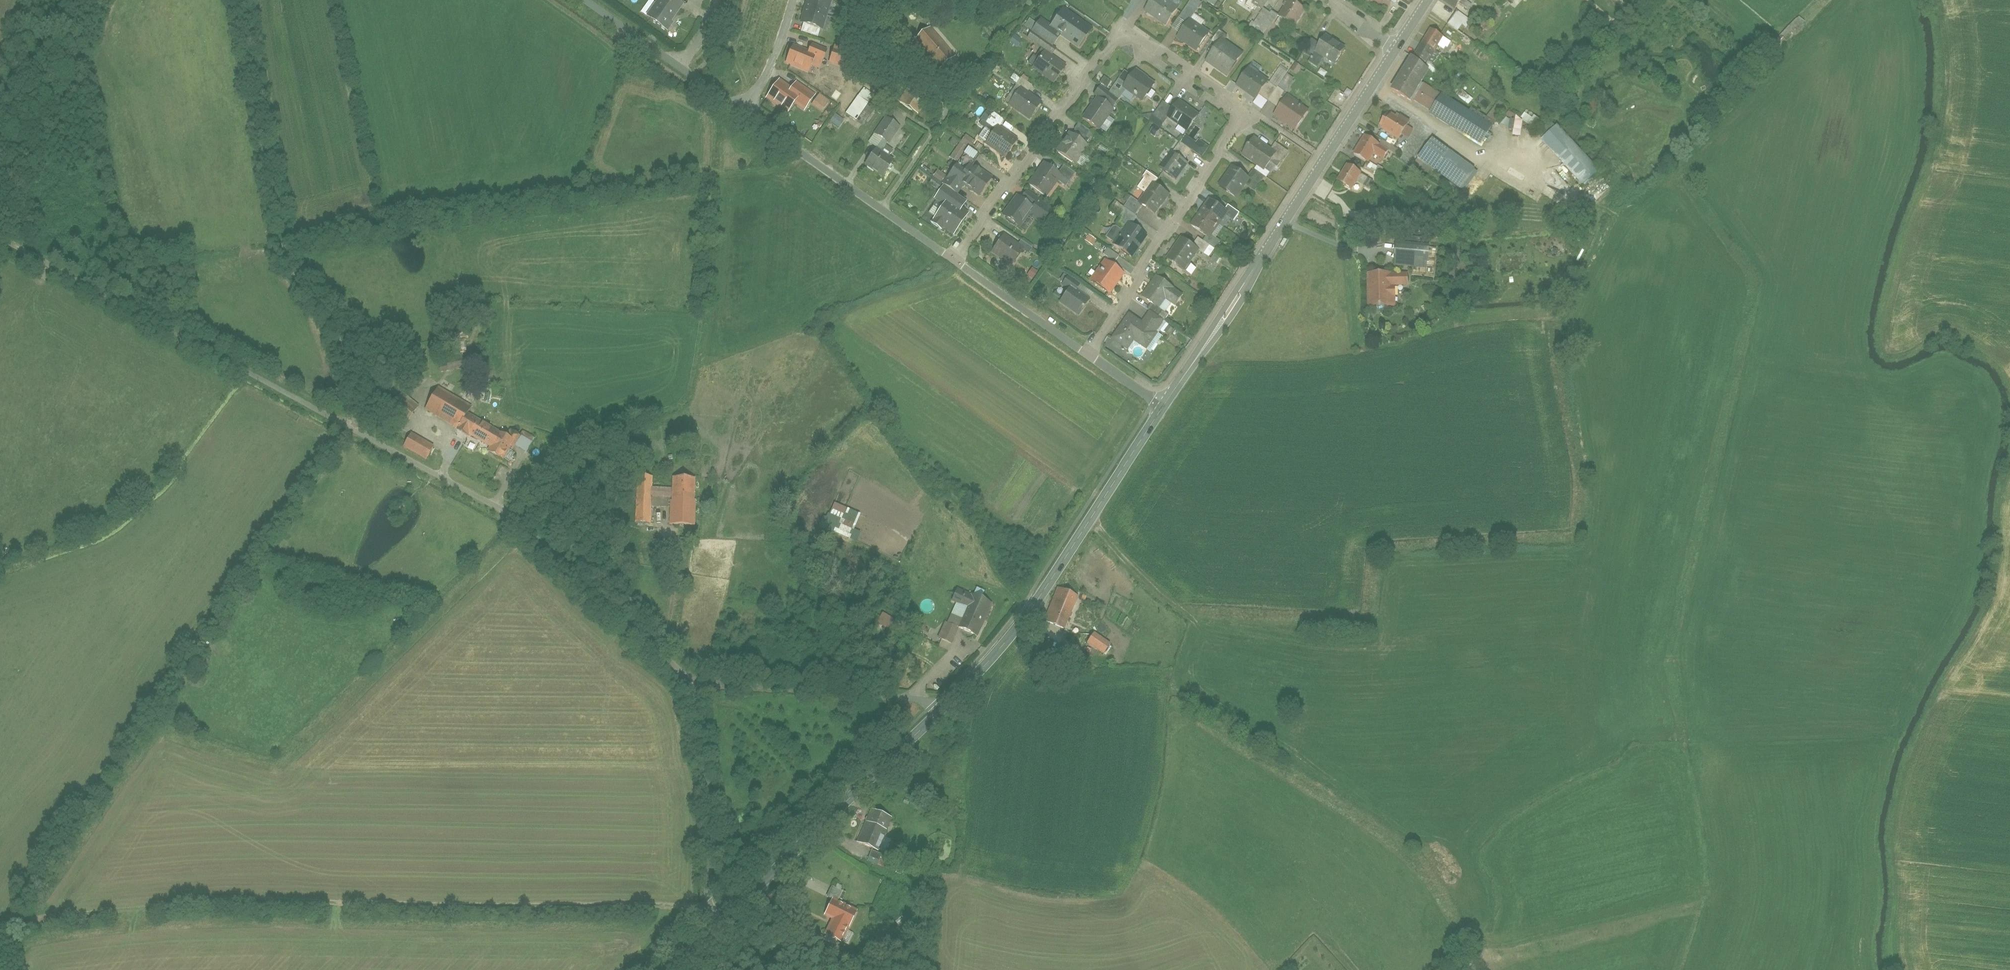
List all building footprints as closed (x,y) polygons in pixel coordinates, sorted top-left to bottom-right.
[(647,21),(666,33),(684,5),(676,0),(660,0),(647,21)] [(821,36),(833,0),(814,0),(804,31),(821,36)] [(1146,1),(1151,5),(1147,10),(1166,25),(1178,8),(1167,0),(1147,0),(1146,1)] [(1252,2),(1261,9),(1247,29),(1264,42),(1281,20),(1265,8),(1272,0),(1253,0),(1252,2)] [(1436,1),(1460,16),(1470,0),(1436,0),(1436,1)] [(1523,3),(1537,15),(1550,0),(1525,0),(1523,3)] [(1307,9),(1296,3),(1287,20),(1298,26),(1307,9)] [(1201,51),(1212,32),(1193,21),(1199,11),(1189,5),(1178,24),(1184,27),(1178,38),(1180,39),(1201,51)] [(1031,66),(1052,83),(1065,66),(1051,55),(1055,49),(1052,46),(1059,36),(1075,48),(1091,27),(1063,6),(1049,24),(1040,18),(1025,38),(1042,51),(1031,66)] [(1405,13),(1397,9),(1387,29),(1395,33),(1405,13)] [(1435,12),(1391,86),(1481,141),(1497,114),(1512,123),(1509,128),(1517,133),(1525,120),(1491,100),(1481,117),(1419,79),(1424,70),(1466,95),(1470,89),(1437,70),(1446,56),(1440,52),(1449,37),(1481,56),(1486,48),(1458,32),(1465,20),(1449,10),(1444,18),(1435,12)] [(1786,35),(1792,40),(1808,22),(1802,16),(1786,35)] [(930,28),(912,43),(937,70),(954,55),(930,28)] [(1330,38),(1319,52),(1336,65),(1347,51),(1330,38)] [(1244,54),(1226,40),(1208,64),(1227,78),(1244,54)] [(794,43),(787,62),(813,73),(821,55),(794,43)] [(1307,52),(1303,58),(1312,63),(1316,58),(1307,52)] [(1309,115),(1273,87),(1275,84),(1254,68),(1238,89),(1257,103),(1261,98),(1278,110),(1274,115),(1296,132),(1309,115)] [(1283,68),(1275,83),(1290,91),(1298,76),(1283,68)] [(1147,79),(1148,77),(1136,69),(1124,87),(1143,101),(1155,84),(1147,79)] [(1107,76),(1103,83),(1115,90),(1119,83),(1107,76)] [(798,88),(783,79),(769,100),(791,114),(802,106),(807,110),(817,95),(800,84),(798,88)] [(1040,102),(1023,89),(1008,110),(1026,122),(1040,102)] [(907,91),(900,102),(918,113),(925,102),(907,91)] [(849,113),(860,122),(876,102),(865,92),(849,113)] [(1097,98),(1083,119),(1099,130),(1113,109),(1097,98)] [(1205,112),(1187,101),(1178,117),(1195,128),(1205,112)] [(833,121),(842,127),(847,118),(838,112),(833,121)] [(1527,112),(1523,118),(1537,127),(1541,121),(1527,112)] [(1394,116),(1381,133),(1400,147),(1412,130),(1394,116)] [(898,164),(885,156),(901,130),(884,119),(874,136),(880,140),(865,165),(888,179),(898,164)] [(1016,142),(997,127),(983,147),(1002,161),(1016,142)] [(1593,179),(1550,129),(1534,143),(1577,193),(1593,179)] [(1068,169),(1086,142),(1073,132),(1054,159),(1068,169)] [(1472,167),(1426,138),(1416,155),(1457,180),(1461,175),(1466,178),(1472,167)] [(1366,140),(1356,154),(1369,163),(1379,148),(1366,140)] [(1253,142),(1244,156),(1269,171),(1278,157),(1253,142)] [(991,179),(972,166),(979,156),(961,143),(951,158),(966,169),(964,172),(956,166),(943,184),(944,185),(956,193),(962,184),(979,196),(991,179)] [(1198,155),(1178,143),(1158,174),(1178,187),(1198,155)] [(1060,174),(1045,163),(1029,185),(1044,196),(1060,174)] [(1349,168),(1340,184),(1351,190),(1360,175),(1349,168)] [(1236,169),(1224,189),(1239,198),(1245,188),(1256,194),(1265,180),(1252,172),(1249,177),(1236,169)] [(1174,193),(1154,180),(1138,204),(1159,218),(1174,193)] [(943,226),(954,234),(967,215),(950,202),(956,193),(944,185),(934,199),(944,206),(932,223),(941,229),(943,226)] [(1018,188),(1000,215),(1017,226),(1024,214),(1038,223),(1048,207),(1018,188)] [(1191,229),(1209,241),(1228,213),(1210,201),(1191,229)] [(1116,248),(1130,259),(1152,229),(1125,209),(1115,223),(1127,232),(1116,248)] [(1027,251),(1005,236),(993,254),(1015,269),(1027,251)] [(1171,264),(1186,274),(1201,251),(1185,241),(1171,264)] [(1432,246),(1401,246),(1401,264),(1432,264),(1432,246)] [(1085,282),(1101,294),(1118,272),(1103,260),(1085,282)] [(1036,268),(1031,275),(1036,278),(1040,271),(1036,268)] [(1408,272),(1370,272),(1370,307),(1398,307),(1398,285),(1408,285),(1408,272)] [(1168,278),(1148,304),(1162,314),(1170,304),(1178,311),(1186,301),(1177,293),(1181,288),(1168,278)] [(1082,318),(1092,304),(1074,291),(1063,305),(1082,318)] [(1124,315),(1110,336),(1124,346),(1130,338),(1142,346),(1160,321),(1143,309),(1134,322),(1124,315)] [(374,354),(362,360),(371,375),(382,368),(374,354)] [(439,390),(426,412),(494,453),(506,434),(474,415),(476,412),(439,390)] [(380,415),(397,425),(410,406),(393,395),(380,415)] [(400,450),(427,464),(435,448),(409,434),(400,450)] [(635,477),(635,526),(655,526),(655,510),(676,510),(676,528),(698,528),(698,480),(675,480),(675,489),(654,489),(654,477),(635,477)] [(822,527),(860,540),(863,531),(858,529),(863,511),(837,503),(833,515),(827,513),(822,527)] [(1066,632),(1069,631),(1082,599),(1059,589),(1046,622),(1066,632)] [(995,605),(965,593),(957,604),(966,611),(958,628),(950,623),(941,642),(965,650),(972,637),(979,640),(995,605)] [(1107,655),(1116,644),(1099,632),(1091,643),(1107,655)] [(1188,674),(1184,681),(1198,688),(1202,681),(1188,674)] [(862,847),(881,852),(891,820),(872,814),(862,847)] [(821,934),(839,941),(849,915),(830,908),(821,934)]
